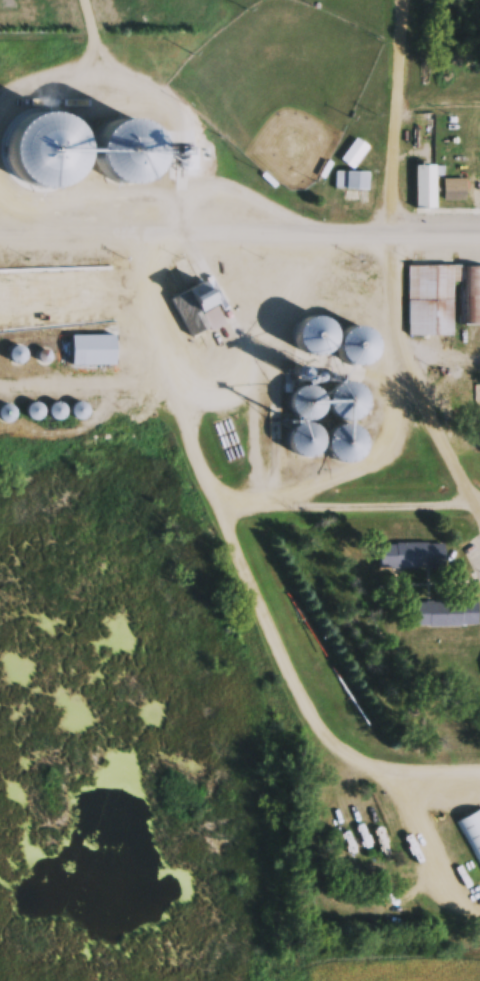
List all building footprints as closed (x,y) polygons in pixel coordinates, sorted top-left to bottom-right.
[(0,88),(0,192),(31,191),(32,209),(57,208),(53,86),(0,88)] [(120,216),(133,211),(129,200),(171,185),(162,161),(152,164),(141,133),(96,150),(120,216)] [(438,167),(416,167),(416,209),(438,209),(438,167)] [(336,190),(372,190),(372,173),(336,173),(336,190)] [(468,202),(468,180),(446,180),(446,202),(468,202)] [(409,267),(408,338),(456,339),(456,326),(479,326),(479,267),(409,267)] [(71,338),(71,366),(118,366),(118,338),(71,338)] [(445,545),(378,546),(378,571),(446,570),(445,545)] [(479,603),(414,603),(414,629),(479,629),(479,603)] [(457,823),(479,874),(479,813),(457,823)] [(380,859),(387,855),(376,836),(369,840),(380,859)]
